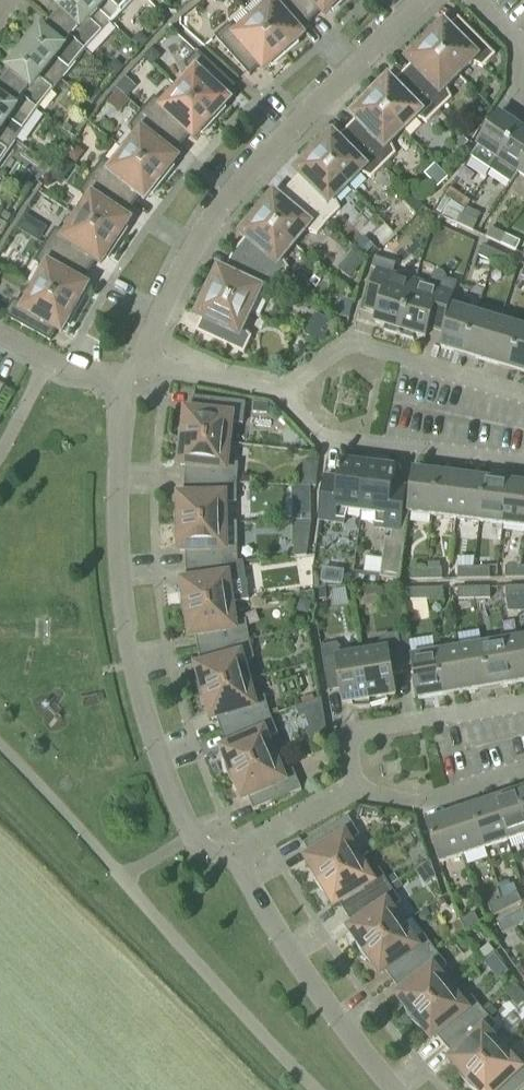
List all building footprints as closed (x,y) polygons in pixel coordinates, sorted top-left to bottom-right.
[(112,23),(87,0),(69,0),(66,3),(68,5),(52,22),(86,51),(112,23)] [(112,23),(133,0),(87,0),(112,23)] [(307,18),(290,0),(264,0),(267,7),(253,19),(285,55),(298,44),(296,42),(303,36),(296,28),(307,18)] [(344,0),(290,0),(307,18),(317,8),(325,15),(331,8),(334,11),(344,0)] [(273,66),(285,55),(253,19),(240,31),(229,25),(215,37),(246,72),(257,62),(263,70),(271,64),(273,66)] [(423,39),(459,75),(471,62),(482,68),(495,55),(461,21),(451,31),(444,23),(436,32),(433,29),(423,39)] [(62,81),(86,51),(52,22),(38,39),(36,38),(25,51),(62,81)] [(140,50),(149,41),(140,33),(132,42),(140,50)] [(446,87),(459,75),(423,39),(414,49),(416,51),(408,60),(415,67),(405,77),(439,111),(452,98),(446,87)] [(161,57),(152,48),(144,57),(153,66),(161,57)] [(38,110),(62,81),(25,51),(15,64),(17,65),(2,83),(38,110)] [(179,89),(214,122),(225,110),(223,107),(229,100),(222,93),(231,83),(197,52),(185,65),(191,76),(179,89)] [(107,70),(116,77),(123,69),(115,61),(107,70)] [(122,81),(116,88),(127,97),(136,87),(125,77),(122,81)] [(427,123),(439,111),(405,77),(396,86),(388,79),(380,87),(378,85),(368,95),(403,130),(415,118),(427,123)] [(38,110),(2,83),(0,87),(0,130),(16,141),(38,110)] [(93,105),(102,94),(92,86),(83,97),(92,105),(93,105)] [(203,134),(214,122),(179,89),(166,103),(155,97),(142,111),(177,142),(186,132),(194,139),(200,132),(203,134)] [(116,91),(106,103),(119,114),(129,102),(116,91)] [(390,143),(403,130),(368,95),(358,104),(360,107),(352,115),(359,123),(350,133),(383,167),(396,154),(390,143)] [(169,152),(177,142),(142,111),(130,126),(137,137),(126,151),(163,181),(174,168),(171,166),(177,159),(169,152)] [(499,114),(471,157),(491,171),(520,128),(499,114)] [(464,132),(473,138),(480,127),(471,121),(464,132)] [(62,128),(70,134),(74,129),(66,123),(62,128)] [(518,173),(523,164),(523,130),(520,128),(491,171),(511,184),(518,173)] [(16,141),(0,130),(0,164),(16,141)] [(371,179),(383,167),(350,133),(340,142),(333,134),(324,143),(322,140),(312,150),(347,186),(360,173),(371,179)] [(453,144),(459,151),(468,143),(462,136),(453,144)] [(84,153),(73,145),(65,156),(76,164),(84,153)] [(304,178),(293,189),(328,222),(340,210),(335,198),(347,186),(312,150),(302,160),(305,162),(296,171),(304,178)] [(153,194),(163,181),(126,151),(114,166),(102,162),(91,176),(128,204),(137,193),(145,200),(150,192),(153,194)] [(436,162),(425,173),(439,187),(450,177),(448,176),(451,171),(442,161),(438,164),(436,162)] [(62,162),(49,179),(62,188),(74,170),(62,162)] [(121,215),(128,204),(91,176),(80,192),(88,202),(78,217),(118,244),(127,230),(124,229),(129,221),(121,215)] [(19,188),(28,194),(34,186),(25,180),(19,188)] [(255,212),(293,244),(305,231),(317,235),(328,222),(293,189),(282,201),(274,195),(267,204),(264,202),(255,212)] [(403,201),(416,214),(425,206),(412,192),(403,201)] [(445,197),(434,213),(458,224),(462,215),(465,210),(451,200),(445,197)] [(8,222),(11,216),(4,212),(1,218),(8,222)] [(282,258),(293,244),(255,212),(246,223),(249,225),(241,234),(249,241),(237,256),(278,282),(289,269),(282,258)] [(462,215),(458,224),(473,231),(477,222),(462,215)] [(23,216),(14,229),(38,243),(46,229),(23,216)] [(109,258),(118,244),(78,217),(68,233),(55,229),(45,245),(85,270),(92,258),(100,264),(106,256),(109,258)] [(501,244),(505,235),(490,228),(486,237),(501,244)] [(505,235),(501,244),(516,251),(520,242),(505,235)] [(368,238),(359,246),(366,253),(374,245),(368,238)] [(78,281),(85,270),(45,245),(36,262),(44,271),(35,287),(77,311),(85,296),(82,295),(87,286),(78,281)] [(478,256),(493,263),(497,253),(483,246),(478,256)] [(353,251),(339,269),(351,278),(366,261),(353,251)] [(497,253),(493,263),(507,270),(512,259),(497,253)] [(270,298),(278,282),(237,256),(228,274),(219,269),(214,280),(211,279),(205,291),(250,312),(258,296),(270,298)] [(365,310),(366,310),(378,314),(375,323),(385,326),(384,331),(399,335),(415,281),(392,274),(394,265),(380,261),(369,297),(365,310)] [(415,281),(399,335),(413,340),(415,335),(425,338),(433,314),(445,318),(455,284),(446,281),(446,278),(445,276),(444,274),(441,272),(439,272),(436,273),(434,274),(433,277),(430,285),(415,281)] [(69,325),(77,311),(35,287),(26,303),(14,301),(5,316),(46,339),(53,327),(62,332),(66,323),(69,325)] [(242,328),(250,312),(205,291),(199,304),(202,305),(197,316),(206,320),(200,333),(244,354),(251,337),(242,328)] [(343,298),(338,315),(349,318),(354,301),(343,298)] [(465,353),(477,314),(454,306),(441,348),(454,352),(455,350),(465,353)] [(487,362),(500,320),(477,314),(465,353),(476,356),(475,359),(487,362)] [(511,367),(523,327),(500,320),(487,362),(499,366),(500,364),(511,367)] [(310,326),(305,334),(321,343),(326,334),(310,326)] [(523,327),(511,367),(521,370),(521,372),(523,373),(523,328),(523,327)] [(180,437),(229,443),(231,423),(243,424),(245,403),(198,397),(197,412),(187,410),(185,421),(183,426),(181,431),(180,436),(180,437)] [(227,463),(229,443),(180,437),(180,439),(180,444),(180,449),(182,454),(181,465),(190,466),(189,481),(237,483),(239,464),(227,463)] [(323,489),(322,502),(319,521),(344,524),(348,510),(361,512),(368,464),(355,463),(355,460),(341,458),(340,467),(339,477),(325,475),(323,489)] [(301,487),(316,488),(318,469),(318,464),(317,464),(304,462),(301,487)] [(402,519),(404,500),(406,486),(392,484),(393,474),(394,474),(395,466),(381,464),(381,466),(368,464),(361,512),(375,514),(375,528),(392,531),(390,539),(385,538),(380,575),(380,578),(400,581),(408,520),(402,519)] [(433,516),(438,475),(427,473),(427,471),(414,470),(408,513),(433,516)] [(456,519),(461,476),(449,474),(449,476),(438,475),(433,516),(456,519)] [(479,522),(485,481),(474,479),(474,477),(461,476),(456,519),(479,522)] [(503,525),(508,481),(496,480),(496,482),(485,481),(479,522),(503,525)] [(237,503),(237,483),(189,481),(189,496),(179,496),(179,507),(178,512),(177,517),(176,522),(176,524),(225,523),(225,503),(237,503)] [(520,485),(521,483),(508,481),(503,525),(523,527),(523,486),(520,485)] [(314,488),(300,488),(300,496),(300,500),(313,500),(314,500),(314,492),(314,489),(314,488)] [(308,543),(311,521),(294,522),(294,557),(307,556),(307,555),(308,543)] [(225,523),(176,524),(176,525),(177,530),(178,535),(180,540),(180,551),(190,551),(190,566),(238,562),(238,542),(237,523),(225,524),(225,523)] [(183,609),(232,602),(229,583),(241,581),(238,562),(190,566),(192,580),(183,582),(184,592),(183,598),(183,603),(183,608),(183,609)] [(474,568),(474,579),(490,579),(490,567),(474,568)] [(506,578),(522,578),(521,567),(505,567),(506,578)] [(323,568),(321,583),(342,585),(344,571),(323,568)] [(426,569),(426,580),(442,580),(442,568),(426,569)] [(458,579),(474,579),(474,568),(458,568),(458,579)] [(410,580),(426,580),(426,569),(410,569),(410,580)] [(379,585),(380,578),(380,575),(354,572),(352,586),(379,585)] [(304,582),(290,584),(292,594),(305,592),(304,582)] [(315,599),(326,598),(325,587),(314,588),(314,591),(315,599)] [(506,599),(522,598),(522,587),(506,587),(506,599)] [(458,600),(474,599),(474,588),(458,588),(458,600)] [(474,588),(474,599),(490,599),(490,588),(474,588)] [(411,601),(427,600),(426,589),(410,589),(411,601)] [(426,589),(427,600),(443,600),(442,589),(426,589)] [(383,591),(358,595),(361,608),(385,604),(383,591)] [(203,649),(249,640),(246,620),(234,622),(232,602),(183,609),(183,611),(185,616),(186,621),(189,626),(191,636),(200,635),(203,649)] [(362,653),(371,708),(380,706),(388,703),(387,698),(395,696),(391,670),(404,668),(404,666),(413,665),(411,657),(407,633),(399,635),(398,634),(382,636),(377,651),(362,653)] [(505,641),(513,684),(523,682),(523,638),(505,641)] [(201,694),(248,681),(243,662),(254,658),(249,640),(203,649),(207,664),(197,666),(200,677),(199,682),(200,687),(201,692),(201,694)] [(500,686),(513,684),(505,641),(482,645),(489,686),(500,684),(500,686)] [(321,647),(326,681),(339,678),(344,705),(352,703),(353,709),(362,709),(371,708),(362,653),(347,656),(337,644),(321,647)] [(478,688),(489,686),(482,645),(459,649),(466,692),(478,690),(478,688)] [(454,694),(466,692),(459,649),(436,653),(442,694),(453,692),(454,694)] [(431,695),(442,694),(436,653),(411,657),(413,665),(418,700),(432,698),(431,695)] [(225,731),(270,715),(265,697),(253,700),(248,681),(201,694),(201,695),(203,700),(205,705),(209,709),(212,720),(221,717),(225,731)] [(323,705),(321,698),(296,706),(301,718),(323,708),(323,705)] [(229,775),(274,756),(267,738),(278,733),(270,715),(225,731),(231,745),(222,749),(226,759),(226,764),(227,769),(229,774),(229,775)] [(316,739),(311,727),(306,729),(311,741),(316,739)] [(274,756),(229,775),(230,777),(232,781),(235,785),(239,789),(243,799),(252,796),(258,809),(302,790),(293,770),(282,775),(274,756)] [(523,835),(523,815),(517,794),(506,798),(506,795),(494,799),(508,841),(523,835)] [(485,848),(508,841),(494,799),(482,803),(483,805),(472,809),(485,848)] [(354,816),(367,816),(367,808),(354,808),(354,816)] [(463,856),(485,848),(472,809),(462,813),(461,810),(449,814),(463,856)] [(440,864),(463,856),(449,814),(437,818),(438,821),(426,824),(440,864)] [(317,884),(359,858),(349,841),(359,835),(348,817),(307,841),(315,853),(306,858),(311,868),(313,873),(314,878),(316,883),(317,884)] [(386,880),(386,879),(380,869),(370,876),(359,858),(317,884),(318,885),(321,889),(324,893),(329,896),(334,906),(343,900),(350,912),(390,886),(386,880)] [(386,880),(390,886),(398,881),(394,874),(386,880)] [(390,886),(394,892),(402,887),(398,881),(390,886)] [(401,902),(394,892),(390,886),(350,912),(357,923),(349,929),(355,937),(357,943),(359,947),(362,953),(402,925),(391,909),(401,902)] [(502,899),(508,909),(522,902),(517,892),(502,899)] [(493,917),(508,909),(502,899),(488,906),(493,917)] [(517,927),(523,924),(523,911),(512,917),(517,927)] [(474,914),(460,921),(465,931),(480,924),(474,914)] [(503,934),(517,927),(512,917),(498,924),(503,934)] [(397,979),(435,950),(424,934),(414,941),(402,925),(362,953),(363,954),(366,958),(370,962),(375,965),(381,974),(389,968),(397,979)] [(486,958),(496,950),(490,943),(480,951),(486,958)] [(412,1019),(450,989),(438,973),(447,966),(435,950),(397,979),(405,989),(397,996),(404,1004),(406,1009),(408,1014),(411,1018),(412,1019)] [(485,963),(499,980),(509,972),(496,954),(485,963)] [(448,1043),(484,1012),(472,996),(463,1004),(450,989),(412,1019),(416,1024),(420,1027),(425,1030),(432,1039),(440,1032),(448,1043)] [(491,1006),(485,1012),(490,1018),(496,1012),(491,1006)] [(466,1082),(502,1049),(488,1034),(497,1026),(490,1018),(485,1012),(484,1012),(448,1043),(457,1053),(450,1059),(457,1067),(459,1072),(462,1077),(466,1082)] [(466,1082),(467,1083),(471,1086),(475,1089),(476,1089),(519,1089),(523,1085),(523,1055),(515,1063),(502,1049),(466,1082)]
